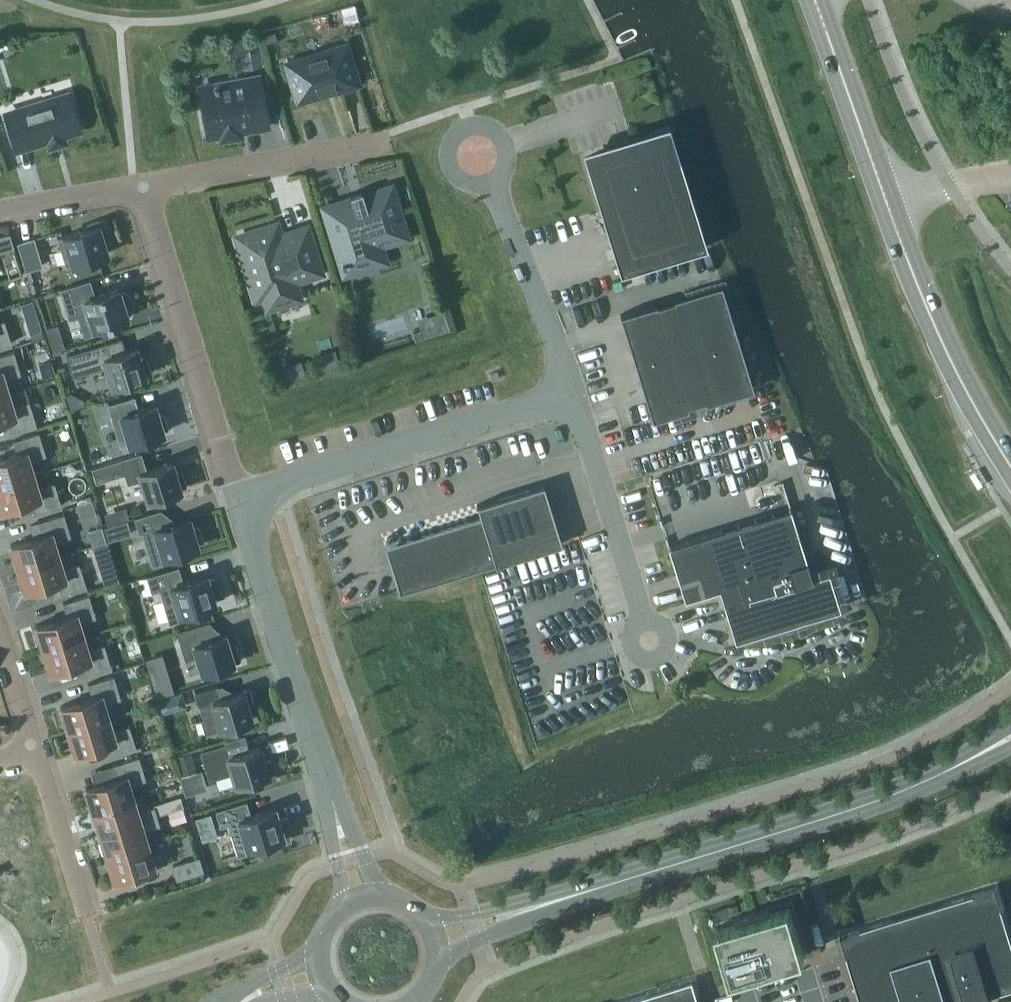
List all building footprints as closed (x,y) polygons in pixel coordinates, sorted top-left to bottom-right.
[(284,62),(297,101),(320,94),(318,90),(333,85),(335,89),(358,81),(345,42),(322,50),(323,54),(308,59),(307,55),(284,62)] [(218,133),(219,137),(219,139),(238,135),(237,130),(266,124),(258,77),(197,88),(205,135),(218,133)] [(79,128),(69,94),(3,114),(13,148),(79,128)] [(671,131),(619,147),(618,143),(605,147),(606,151),(584,157),(619,273),(706,246),(671,131)] [(390,188),(363,196),(361,190),(350,194),(351,200),(325,208),(345,271),(383,260),(378,243),(404,235),(390,188)] [(56,238),(65,267),(107,253),(104,242),(109,240),(103,219),(86,225),(87,228),(56,238)] [(238,236),(256,297),(264,295),(268,306),(298,297),(293,280),(320,271),(306,228),(279,236),(276,224),(238,236)] [(12,247),(8,234),(0,237),(0,251),(12,247)] [(17,244),(25,271),(41,266),(33,239),(17,244)] [(120,292),(119,288),(94,296),(89,281),(60,290),(69,318),(78,315),(85,336),(107,329),(106,324),(128,317),(127,313),(130,312),(132,306),(131,300),(128,295),(123,291),(120,292)] [(619,314),(651,416),(652,419),(688,408),(687,405),(704,400),(705,403),(718,399),(753,388),(721,283),(685,294),(673,297),(673,299),(656,304),(656,303),(619,314)] [(447,328),(442,313),(435,315),(440,331),(447,328)] [(11,343),(4,320),(0,321),(0,347),(11,343)] [(61,335),(48,339),(52,351),(64,348),(61,335)] [(111,386),(145,375),(144,373),(150,371),(145,356),(139,357),(136,347),(125,350),(121,338),(65,355),(72,377),(105,366),(111,386)] [(8,393),(4,379),(20,374),(13,351),(0,355),(0,395),(8,393)] [(337,351),(314,358),(318,369),(340,362),(337,351)] [(280,368),(284,379),(303,373),(299,362),(280,368)] [(489,373),(492,380),(499,378),(497,371),(489,373)] [(122,384),(124,392),(135,388),(133,380),(122,384)] [(12,406),(8,393),(0,395),(0,421),(6,419),(9,432),(36,424),(28,401),(12,406)] [(133,396),(107,404),(120,446),(163,432),(162,430),(168,428),(163,413),(158,415),(154,404),(137,409),(133,396)] [(33,474),(29,460),(45,455),(38,432),(12,441),(16,453),(0,458),(0,484),(33,474)] [(128,485),(141,481),(147,500),(181,490),(180,487),(186,485),(181,470),(175,472),(172,461),(146,469),(140,452),(91,467),(96,483),(124,474),(128,485)] [(0,484),(0,510),(31,501),(35,513),(61,505),(54,482),(37,487),(33,474),(0,484)] [(398,593),(561,543),(543,484),(476,504),(479,516),(383,546),(398,593)] [(80,517),(96,512),(92,500),(76,505),(80,517)] [(667,545),(684,599),(718,588),(734,640),(839,607),(828,571),(811,576),(790,508),(667,545)] [(107,524),(119,520),(115,509),(103,513),(107,524)] [(189,517),(165,525),(160,510),(133,518),(138,533),(142,532),(153,565),(176,558),(175,553),(198,546),(197,543),(203,541),(198,525),(192,527),(189,517)] [(10,544),(17,567),(58,555),(54,542),(70,537),(63,514),(38,521),(38,523),(29,525),(33,537),(10,544)] [(106,541),(119,537),(115,523),(102,527),(106,541)] [(96,556),(104,583),(118,579),(109,552),(96,556)] [(62,569),(58,555),(17,567),(24,591),(47,584),(51,596),(59,593),(60,594),(86,586),(79,563),(62,569)] [(151,592),(159,589),(169,622),(192,615),(191,610),(215,603),(214,599),(224,596),(214,577),(208,578),(207,574),(183,582),(178,566),(146,576),(151,592)] [(143,594),(151,592),(146,576),(138,579),(143,594)] [(35,625),(42,648),(83,636),(79,623),(95,618),(88,595),(62,603),(66,616),(35,625)] [(208,621),(175,631),(180,647),(184,660),(196,656),(201,673),(239,661),(233,643),(234,643),(234,641),(227,643),(224,634),(213,637),(208,621)] [(83,636),(42,648),(50,673),(81,663),(85,676),(111,667),(104,645),(87,650),(83,636)] [(60,706),(67,729),(108,717),(104,703),(120,698),(113,675),(87,683),(91,696),(60,706)] [(200,718),(205,734),(251,719),(247,706),(254,704),(250,689),(221,697),(217,685),(195,692),(199,705),(207,703),(210,715),(200,718)] [(161,712),(173,708),(169,696),(157,699),(161,712)] [(112,730),(108,717),(67,729),(74,753),(105,743),(109,756),(135,748),(128,725),(112,730)] [(201,752),(209,779),(232,772),(236,785),(254,779),(256,785),(276,779),(270,758),(264,760),(259,746),(228,756),(225,744),(201,752)] [(173,756),(179,776),(196,771),(189,751),(173,756)] [(138,756),(112,764),(116,777),(85,787),(92,810),(133,798),(129,784),(145,779),(138,756)] [(137,811),(133,798),(92,810),(99,833),(156,816),(153,806),(137,811)] [(165,800),(153,804),(153,806),(156,816),(167,812),(169,812),(166,802),(165,800)] [(215,810),(219,824),(219,826),(227,824),(237,856),(260,849),(258,845),(279,839),(280,843),(289,841),(287,818),(278,820),(275,809),(250,816),(246,801),(215,810)] [(171,811),(175,823),(186,820),(182,807),(171,811)] [(193,821),(199,841),(219,834),(213,815),(193,821)] [(99,833),(106,856),(147,843),(143,830),(159,825),(156,816),(99,833)] [(147,843),(106,856),(113,879),(139,871),(139,874),(164,866),(160,854),(151,857),(147,843)] [(172,865),(176,878),(202,870),(198,857),(172,865)] [(988,999),(987,996),(1010,988),(1010,939),(995,886),(840,934),(861,1001),(978,1001),(988,999)] [(807,954),(791,901),(770,908),(769,906),(736,916),(737,918),(715,924),(731,977),(752,970),(753,972),(786,962),(785,960),(807,954)] [(622,1001),(699,1001),(693,981),(622,1001)]
